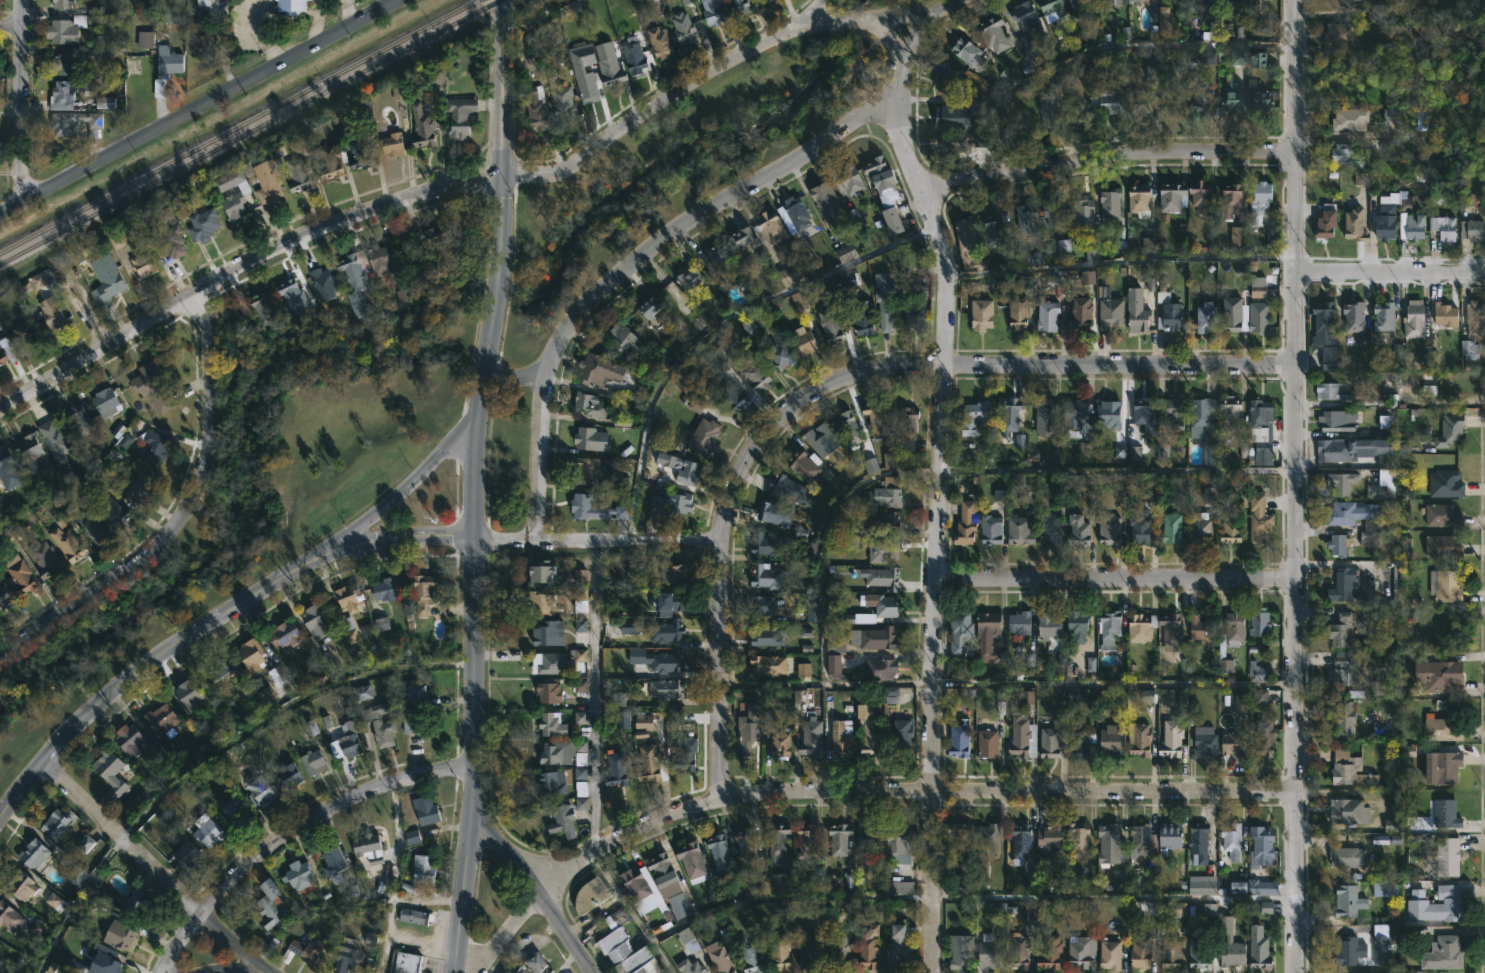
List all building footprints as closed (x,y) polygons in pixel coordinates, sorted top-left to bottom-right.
[(53,9),(52,0),(74,0),(73,5),(70,5),(70,9),(53,9)] [(275,1),(275,0),(306,0),(306,11),(298,11),(298,15),(286,15),(286,12),(276,12),(276,1),(275,1)] [(705,13),(700,0),(718,0),(726,20),(721,22),(722,25),(715,27),(714,24),(708,27),(703,14),(705,13)] [(733,13),(728,0),(747,0),(748,2),(750,1),(752,6),(733,13)] [(1014,7),(1028,0),(1030,0),(1041,22),(1034,25),(1035,26),(1024,32),(1018,20),(1014,21),(1010,12),(1015,9),(1014,7)] [(1044,16),(1039,0),(1062,0),(1066,12),(1053,17),(1052,13),(1044,16)] [(1076,19),(1069,0),(1092,0),(1093,3),(1079,8),(1082,17),(1079,18),(1076,19)] [(1388,4),(1371,4),(1371,20),(1388,20),(1388,4)] [(1158,30),(1168,30),(1169,7),(1158,7),(1158,30)] [(681,11),(682,13),(686,12),(691,23),(693,22),(698,38),(697,38),(698,40),(680,46),(673,30),(675,29),(671,19),(675,17),(673,14),(681,11)] [(86,20),(86,28),(77,27),(77,43),(50,42),(50,37),(45,37),(46,24),(50,24),(51,19),(67,19),(72,22),(72,14),(86,14),(86,20)] [(1010,46),(996,54),(992,47),(988,49),(976,27),(1000,14),(1005,24),(1000,27),(1010,46)] [(1347,47),(1324,47),(1324,31),(1327,31),(1327,23),(1356,24),(1355,34),(1347,34),(1347,47)] [(658,26),(659,31),(665,28),(674,52),(668,54),(669,58),(660,61),(659,57),(656,58),(646,30),(658,26)] [(138,32),(137,48),(153,48),(153,32),(138,32)] [(191,34),(193,56),(214,55),(212,32),(191,34)] [(1017,38),(1029,59),(1040,53),(1028,32),(1017,38)] [(961,38),(963,40),(965,37),(984,53),(981,57),(986,61),(982,66),(977,62),(972,69),(950,50),(961,38)] [(639,42),(644,59),(646,58),(648,67),(641,69),(643,74),(633,77),(631,70),(628,71),(622,50),(627,49),(626,46),(639,42)] [(169,45),(169,53),(183,54),(182,73),(169,73),(169,81),(165,81),(165,97),(153,97),(153,79),(156,79),(157,44),(169,45)] [(1231,65),(1247,65),(1247,49),(1230,50),(1231,65)] [(1266,68),(1266,52),(1250,51),(1250,68),(1266,68)] [(614,55),(615,55),(620,72),(625,70),(628,80),(616,85),(615,83),(604,87),(597,61),(601,59),(600,56),(613,52),(614,55)] [(1216,65),(1216,52),(1201,52),(1200,65),(1216,65)] [(73,54),(72,76),(57,76),(57,71),(51,70),(51,57),(53,56),(57,56),(57,54),(73,54)] [(600,101),(583,105),(573,70),(591,65),(601,101),(600,101)] [(967,72),(961,98),(937,92),(940,81),(942,82),(946,67),(967,72)] [(555,75),(557,88),(571,85),(573,96),(572,96),(573,103),(575,102),(577,117),(553,121),(551,109),(553,108),(547,77),(555,75)] [(1206,78),(1206,81),(1212,81),(1211,87),(1214,87),(1214,96),(1211,96),(1211,111),(1210,111),(1210,115),(1200,115),(1200,111),(1192,111),(1193,103),(1195,103),(1195,80),(1197,80),(1197,78),(1206,78)] [(96,83),(95,96),(84,96),(84,93),(73,92),(72,110),(49,110),(49,96),(51,96),(51,87),(54,87),(55,81),(85,81),(85,83),(96,83)] [(538,132),(532,133),(526,103),(528,103),(526,88),(541,85),(550,125),(548,125),(549,129),(538,132)] [(1122,88),(1122,95),(1124,95),(1125,114),(1102,115),(1101,109),(1091,109),(1090,97),(1100,96),(1099,89),(1122,88)] [(1054,89),(1055,95),(1058,95),(1062,124),(1053,125),(1053,130),(1044,131),(1039,96),(1043,96),(1043,91),(1054,89)] [(1267,91),(1266,97),(1273,98),(1273,106),(1271,106),(1271,110),(1252,110),(1252,96),(1255,97),(1255,91),(1267,91)] [(1143,93),(1143,95),(1153,95),(1152,116),(1144,115),(1144,111),(1130,110),(1130,95),(1143,93)] [(1246,93),(1246,112),(1236,112),(1236,108),(1223,108),(1223,102),(1228,103),(1229,93),(1246,93)] [(96,96),(96,108),(114,109),(115,96),(96,96)] [(472,118),(471,126),(469,126),(469,135),(466,135),(466,140),(456,140),(456,137),(448,137),(449,128),(452,128),(452,119),(446,119),(446,98),(477,98),(477,112),(472,112),(472,118)] [(420,101),(422,114),(430,112),(437,146),(427,148),(427,145),(414,147),(412,140),(417,139),(410,103),(420,101)] [(971,116),(971,130),(940,130),(941,128),(936,128),(936,107),(941,107),(941,105),(959,106),(959,103),(977,103),(977,116),(971,116)] [(1366,131),(1333,131),(1333,109),(1370,109),(1370,122),(1366,122),(1366,131)] [(1400,124),(1400,109),(1384,109),(1383,124),(1400,124)] [(102,113),(102,129),(96,129),(96,144),(88,144),(87,122),(74,122),(74,123),(78,123),(78,137),(52,137),(52,113),(102,113)] [(400,131),(405,154),(390,158),(389,153),(383,155),(380,139),(390,137),(389,134),(400,131)] [(302,158),(303,161),(305,161),(313,187),(291,193),(288,187),(294,185),(284,162),(286,161),(285,158),(291,156),(292,159),(300,157),(297,149),(300,148),(296,135),(305,132),(310,146),(308,146),(311,154),(302,158)] [(363,133),(374,166),(366,169),(364,165),(352,170),(349,162),(354,161),(349,148),(350,148),(347,139),(363,133)] [(983,133),(983,148),(974,148),(974,139),(970,140),(970,151),(958,151),(958,156),(942,156),(941,134),(983,133)] [(337,143),(338,149),(344,147),(348,162),(341,164),(345,176),(323,183),(319,172),(322,171),(316,149),(337,143)] [(1354,144),(1353,155),(1363,155),(1363,168),(1336,167),(1336,164),(1332,164),(1333,149),(1336,149),(1336,144),(1354,144)] [(883,155),(888,171),(893,169),(897,183),(895,184),(897,191),(889,194),(890,198),(882,201),(878,190),(873,191),(864,165),(875,162),(874,158),(883,155)] [(855,165),(866,189),(859,193),(860,195),(855,197),(854,195),(849,197),(838,174),(843,171),(842,168),(847,166),(848,168),(855,165)] [(280,201),(269,207),(267,203),(261,206),(254,191),(260,188),(256,179),(263,176),(261,172),(275,166),(282,183),(278,185),(283,195),(280,196),(282,201),(280,201)] [(239,167),(251,190),(242,195),(245,202),(242,204),(246,212),(243,214),(244,215),(240,217),(241,220),(238,222),(239,224),(232,228),(219,202),(225,199),(224,197),(231,194),(231,195),(235,193),(232,187),(216,195),(210,183),(239,167)] [(1366,173),(1354,172),(1354,184),(1366,185),(1366,173)] [(826,223),(810,191),(822,185),(821,183),(828,179),(841,206),(840,207),(844,214),(826,223)] [(1206,180),(1206,185),(1212,185),(1211,206),(1209,206),(1209,214),(1197,214),(1197,206),(1193,206),(1193,193),(1191,193),(1191,185),(1196,185),(1196,180),(1206,180)] [(1268,182),(1268,184),(1273,184),(1273,202),(1269,202),(1269,208),(1264,208),(1264,215),(1259,215),(1259,227),(1251,227),(1251,201),(1256,201),(1256,184),(1260,184),(1260,182),(1268,182)] [(1189,184),(1188,208),(1182,208),(1182,212),(1161,212),(1161,184),(1189,184)] [(1224,220),(1222,220),(1222,185),(1242,185),(1242,212),(1233,212),(1233,220),(1224,220)] [(1138,187),(1138,190),(1151,190),(1151,218),(1137,219),(1137,213),(1130,213),(1130,192),(1132,192),(1132,187),(1138,187)] [(1121,198),(1121,221),(1101,221),(1101,192),(1111,192),(1111,188),(1122,188),(1122,198),(1121,198)] [(1394,204),(1394,220),(1396,220),(1396,229),(1394,229),(1394,240),(1386,240),(1386,243),(1379,243),(1379,239),(1374,239),(1375,216),(1378,216),(1379,196),(1388,196),(1389,194),(1398,194),(1397,204),(1394,204)] [(1476,206),(1475,194),(1462,194),(1463,206),(1476,206)] [(792,196),(794,200),(799,197),(811,219),(807,221),(809,226),(798,232),(801,236),(794,239),(789,228),(793,226),(783,206),(785,205),(783,201),(792,196)] [(1091,233),(1074,232),(1074,200),(1095,200),(1095,233),(1091,233)] [(1058,201),(1058,203),(1065,202),(1065,216),(1063,216),(1064,225),(1042,226),(1042,204),(1049,203),(1049,201),(1058,201)] [(1035,230),(1017,231),(1015,206),(1024,205),(1024,202),(1032,202),(1035,230)] [(1334,204),(1334,211),(1336,211),(1335,228),(1334,228),(1333,238),(1317,238),(1318,217),(1321,218),(1322,203),(1334,204)] [(881,211),(891,236),(905,231),(895,206),(881,211)] [(213,207),(218,216),(215,217),(219,225),(213,229),(214,231),(211,233),(212,235),(209,237),(210,240),(201,245),(199,240),(193,243),(186,229),(192,225),(188,217),(197,213),(198,215),(213,207)] [(1362,220),(1362,234),(1368,234),(1368,242),(1352,242),(1352,238),(1345,238),(1345,228),(1344,228),(1344,213),(1351,213),(1351,209),(1362,209),(1362,220)] [(775,211),(789,237),(770,247),(768,244),(763,247),(752,227),(758,224),(755,217),(766,211),(768,214),(775,211)] [(1426,213),(1426,225),(1424,225),(1424,238),(1416,238),(1416,242),(1409,242),(1409,238),(1405,238),(1399,237),(1400,214),(1417,214),(1417,213),(1426,213)] [(991,216),(991,218),(1001,216),(1003,230),(1008,230),(1010,244),(994,246),(993,244),(986,245),(982,220),(985,219),(985,217),(991,216)] [(977,248),(969,249),(971,260),(984,258),(986,268),(962,272),(954,221),(974,218),(976,230),(974,230),(977,248)] [(1456,218),(1456,239),(1449,240),(1449,243),(1443,243),(1443,239),(1439,240),(1439,231),(1429,231),(1429,218),(1456,218)] [(1472,220),(1484,221),(1483,237),(1479,237),(1479,243),(1469,242),(1469,238),(1459,238),(1460,220),(1472,220)] [(178,223),(182,232),(179,234),(184,243),(181,244),(186,254),(174,260),(172,258),(170,259),(168,255),(161,258),(154,244),(160,241),(155,232),(164,227),(165,230),(178,223)] [(435,224),(439,234),(450,228),(460,250),(438,261),(423,230),(435,224)] [(733,251),(747,246),(748,250),(757,247),(751,227),(728,235),(733,251)] [(1245,246),(1246,227),(1231,227),(1230,245),(1245,246)] [(113,249),(124,246),(120,234),(109,238),(113,249)] [(1156,238),(1142,238),(1142,254),(1156,254),(1156,238)] [(840,264),(857,257),(851,243),(834,250),(840,264)] [(377,244),(379,249),(385,247),(393,271),(374,277),(365,251),(372,249),(371,246),(377,244)] [(723,252),(730,263),(734,261),(740,270),(728,278),(723,271),(712,278),(700,258),(707,254),(706,252),(721,244),(725,251),(723,252)] [(369,267),(363,270),(367,278),(364,279),(370,296),(364,299),(369,312),(355,317),(345,293),(351,291),(344,276),(345,276),(343,269),(337,271),(334,262),(346,257),(345,255),(361,249),(369,267)] [(1086,261),(1099,261),(1098,249),(1086,249),(1086,261)] [(147,251),(157,272),(142,279),(141,276),(139,277),(129,259),(147,251)] [(100,308),(98,308),(89,292),(101,285),(89,264),(108,252),(128,287),(110,298),(111,301),(100,308)] [(1042,264),(1042,253),(1026,253),(1027,265),(1042,264)] [(803,279),(785,287),(778,272),(796,264),(803,279)] [(702,274),(706,279),(699,284),(702,290),(691,298),(676,278),(681,273),(684,277),(690,273),(688,270),(695,265),(702,274)] [(320,267),(322,272),(327,269),(330,276),(332,275),(339,290),(333,293),(336,298),(323,303),(310,272),(320,267)] [(1065,271),(1051,271),(1052,285),(1065,284),(1065,271)] [(1094,271),(1080,271),(1081,284),(1095,284),(1094,271)] [(47,284),(41,272),(29,278),(35,289),(47,284)] [(309,306),(290,316),(275,285),(294,275),(309,306)] [(1265,277),(1250,277),(1250,298),(1265,297),(1265,277)] [(834,278),(840,296),(825,301),(821,289),(817,290),(814,284),(834,278)] [(896,293),(896,317),(890,317),(890,332),(880,332),(880,301),(876,301),(876,288),(878,288),(878,283),(901,283),(901,293),(896,293)] [(1109,299),(1108,286),(1097,287),(1097,299),(1109,299)] [(409,287),(396,291),(399,304),(413,299),(409,287)] [(1142,287),(1142,310),(1150,310),(1150,314),(1151,314),(1152,324),(1147,324),(1147,332),(1127,332),(1127,287),(1142,287)] [(278,314),(262,322),(249,298),(267,288),(272,297),(270,298),(278,314)] [(797,312),(809,307),(802,290),(790,295),(797,312)] [(653,293),(663,305),(648,318),(636,304),(646,294),(648,297),(653,293)] [(52,294),(67,323),(59,327),(57,324),(42,331),(33,313),(40,310),(41,312),(42,312),(37,302),(52,294)] [(1239,330),(1223,330),(1223,297),(1240,297),(1240,305),(1247,305),(1247,330),(1239,330)] [(876,332),(863,335),(863,333),(856,334),(852,311),(856,310),(854,301),(869,298),(876,332)] [(1028,298),(1027,328),(1022,328),(1022,331),(1009,330),(1011,299),(1021,300),(1022,298),(1028,298)] [(1089,298),(1089,305),(1091,305),(1091,314),(1089,314),(1088,329),(1066,329),(1066,320),(1071,320),(1071,307),(1071,298),(1089,298)] [(985,328),(985,333),(975,333),(975,330),(972,330),(972,300),(994,301),(993,328),(985,328)] [(1125,300),(1124,326),(1113,326),(1113,323),(1110,323),(1110,330),(1099,330),(1100,300),(1125,300)] [(1322,344),(1314,344),(1314,314),(1312,314),(1312,303),(1323,303),(1323,300),(1333,300),(1333,333),(1337,333),(1337,344),(1336,371),(1321,371),(1322,344)] [(1365,301),(1366,331),(1347,332),(1346,312),(1344,312),(1344,301),(1365,301)] [(1395,301),(1396,329),(1394,329),(1394,337),(1378,337),(1377,313),(1375,313),(1375,302),(1395,301)] [(1414,301),(1414,304),(1423,304),(1422,337),(1403,337),(1403,321),(1405,321),(1405,304),(1408,304),(1408,301),(1414,301)] [(1483,308),(1484,308),(1484,322),(1483,322),(1483,332),(1466,332),(1466,304),(1469,304),(1469,301),(1476,301),(1476,304),(1483,304),(1483,308)] [(1058,313),(1057,333),(1037,332),(1038,302),(1061,303),(1060,313),(1058,313)] [(1213,302),(1213,307),(1215,307),(1215,312),(1216,312),(1215,332),(1206,332),(1206,334),(1195,334),(1196,307),(1202,308),(1203,302),(1213,302)] [(1175,329),(1175,333),(1168,333),(1168,329),(1157,330),(1157,317),(1162,317),(1162,303),(1182,303),(1183,329),(1175,329)] [(1270,304),(1269,327),(1271,327),(1271,335),(1259,335),(1259,333),(1250,333),(1251,303),(1270,304)] [(1450,304),(1450,306),(1457,307),(1456,323),(1452,323),(1452,325),(1444,325),(1444,323),(1434,323),(1434,305),(1439,306),(1439,303),(1450,304)] [(834,305),(836,312),(839,311),(842,320),(839,321),(845,339),(828,344),(818,311),(834,305)] [(913,333),(906,333),(906,307),(924,308),(924,333),(913,333)] [(38,338),(30,343),(28,339),(13,347),(6,334),(13,330),(11,328),(28,319),(38,338)] [(620,321),(639,336),(634,343),(638,347),(628,366),(616,359),(619,352),(610,344),(614,339),(607,333),(615,323),(617,325),(620,321)] [(819,351),(803,357),(794,336),(809,328),(819,351)] [(784,341),(796,361),(785,368),(783,366),(779,368),(776,363),(775,364),(766,348),(775,342),(777,346),(784,341)] [(1478,341),(1461,341),(1461,359),(1478,359),(1478,341)] [(8,359),(0,363),(0,350),(1,352),(4,350),(8,359)] [(616,361),(611,378),(607,376),(604,386),(589,381),(587,385),(578,382),(587,350),(616,361)] [(771,385),(764,391),(761,387),(758,390),(741,371),(747,365),(740,357),(748,350),(772,378),(768,381),(771,385)] [(1407,356),(1407,369),(1427,369),(1426,355),(1407,356)] [(156,356),(170,376),(159,384),(173,405),(160,414),(146,393),(142,396),(137,390),(135,391),(127,380),(140,371),(138,367),(156,356)] [(1423,384),(1438,385),(1439,376),(1423,375),(1423,384)] [(738,389),(741,392),(743,391),(750,398),(734,413),(713,391),(727,378),(738,389)] [(1345,382),(1345,389),(1350,389),(1350,399),(1317,399),(1317,382),(1345,382)] [(110,386),(116,394),(115,395),(122,408),(121,414),(109,420),(107,416),(102,419),(90,398),(95,395),(93,393),(110,386)] [(606,404),(604,418),(589,416),(589,414),(583,413),(583,408),(574,407),(576,390),(600,395),(599,403),(606,404)] [(1236,394),(1236,399),(1243,399),(1242,421),(1222,420),(1222,398),(1228,398),(1228,394),(1236,394)] [(700,414),(705,401),(693,396),(688,409),(700,414)] [(1018,396),(1018,400),(1026,400),(1025,409),(1018,409),(1018,430),(1010,430),(1010,436),(1002,436),(1002,409),(998,409),(998,399),(1009,399),(1009,396),(1018,396)] [(1155,397),(1154,435),(1144,435),(1145,423),(1134,423),(1134,399),(1142,399),(1142,396),(1155,397)] [(1177,397),(1177,398),(1182,398),(1181,417),(1173,417),(1173,427),(1165,427),(1166,398),(1177,397)] [(1210,397),(1219,398),(1218,417),(1213,417),(1213,425),(1210,425),(1210,442),(1204,442),(1204,438),(1191,437),(1192,409),(1187,409),(1187,401),(1194,401),(1194,398),(1210,397)] [(883,398),(887,417),(889,417),(891,427),(889,428),(890,436),(872,438),(869,414),(863,415),(862,405),(870,404),(870,400),(883,398)] [(1056,398),(1055,431),(1036,429),(1036,403),(1039,403),(1039,398),(1056,398)] [(1081,398),(1081,399),(1089,400),(1089,423),(1083,423),(1083,428),(1064,428),(1064,400),(1081,398)] [(1261,400),(1274,401),(1273,464),(1256,465),(1255,441),(1252,441),(1252,434),(1264,434),(1264,441),(1268,441),(1268,423),(1261,423),(1261,427),(1251,427),(1250,399),(1261,398),(1261,400)] [(991,399),(991,423),(980,423),(980,420),(976,420),(978,435),(961,435),(961,424),(965,424),(965,403),(977,403),(977,401),(991,399)] [(1121,415),(1121,429),(1107,428),(1103,424),(1098,424),(1099,417),(1097,417),(1097,403),(1101,403),(1101,400),(1121,400),(1121,415)] [(94,429),(79,437),(65,412),(80,404),(94,429)] [(915,406),(915,409),(920,409),(919,418),(917,418),(917,433),(913,433),(913,452),(902,452),(902,441),(906,441),(906,438),(904,438),(905,430),(901,430),(902,406),(915,406)] [(850,408),(857,425),(860,424),(863,432),(861,433),(864,440),(849,445),(842,427),(836,429),(832,421),(841,417),(839,413),(850,408)] [(1356,410),(1319,411),(1320,432),(1356,431),(1356,410)] [(1450,447),(1435,447),(1435,436),(1443,436),(1444,413),(1465,413),(1464,432),(1461,432),(1460,444),(1451,444),(1450,447)] [(702,417),(710,421),(711,419),(721,425),(719,429),(720,430),(714,442),(716,443),(707,458),(686,444),(702,417)] [(55,467),(67,462),(64,452),(69,450),(57,418),(39,425),(55,467)] [(824,421),(841,445),(822,459),(804,433),(811,428),(816,434),(818,432),(815,427),(824,421)] [(607,431),(607,441),(602,440),(601,450),(576,448),(576,444),(573,444),(574,433),(577,433),(578,425),(595,426),(595,430),(607,431)] [(167,455),(165,460),(161,459),(159,464),(141,458),(146,443),(141,441),(146,429),(169,437),(164,451),(167,452),(167,455)] [(43,454),(35,458),(40,469),(31,474),(20,454),(16,456),(10,444),(31,432),(43,454)] [(1024,434),(1015,434),(1015,448),(1024,448),(1024,434)] [(1395,438),(1394,451),(1374,451),(1374,454),(1352,454),(1352,460),(1348,460),(1348,464),(1331,464),(1331,461),(1319,461),(1319,438),(1332,438),(1332,441),(1349,441),(1349,438),(1395,438)] [(1172,463),(1156,463),(1156,443),(1172,443),(1172,463)] [(1216,463),(1216,467),(1205,467),(1205,463),(1203,463),(1204,443),(1218,443),(1217,463),(1216,463)] [(1140,446),(1127,447),(1128,464),(1141,464),(1140,446)] [(1,479),(0,477),(0,448),(1,450),(6,447),(17,467),(11,471),(12,473),(1,479)] [(820,479),(813,487),(786,463),(800,447),(808,453),(806,456),(821,469),(816,475),(820,479)] [(680,458),(699,464),(697,468),(702,469),(696,487),(675,480),(679,469),(682,470),(684,466),(675,463),(673,468),(655,463),(658,451),(680,458)] [(884,468),(898,466),(897,452),(883,454),(884,468)] [(598,477),(598,484),(575,483),(576,466),(573,466),(573,457),(599,458),(598,477)] [(866,474),(879,471),(875,458),(863,461),(866,474)] [(144,493),(138,502),(125,494),(141,468),(146,471),(145,473),(153,478),(144,493)] [(1387,498),(1366,497),(1367,484),(1368,484),(1368,476),(1380,476),(1380,468),(1395,468),(1395,497),(1387,497),(1387,498)] [(1455,481),(1455,482),(1465,482),(1465,497),(1430,496),(1430,472),(1437,472),(1437,469),(1459,470),(1461,472),(1461,478),(1455,481)] [(786,477),(804,487),(793,507),(768,492),(771,487),(769,485),(779,470),(787,475),(786,477)] [(1351,482),(1351,496),(1334,496),(1334,486),(1329,486),(1329,473),(1361,473),(1361,478),(1359,478),(1359,482),(1351,482)] [(627,491),(628,478),(616,476),(614,489),(627,491)] [(900,476),(900,508),(884,508),(884,504),(863,504),(863,491),(874,491),(874,487),(884,487),(884,484),(880,484),(880,480),(884,480),(884,476),(900,476)] [(1158,500),(1157,517),(1151,516),(1150,544),(1132,543),(1133,526),(1129,526),(1130,507),(1145,507),(1146,480),(1157,480),(1157,500),(1158,500)] [(1204,503),(1222,502),(1221,487),(1203,487),(1204,503)] [(1006,490),(993,490),(993,500),(1006,501),(1006,490)] [(1264,491),(1264,493),(1266,493),(1266,514),(1274,514),(1272,533),(1265,533),(1265,543),(1251,543),(1251,514),(1254,514),(1254,510),(1251,510),(1251,490),(1264,491)] [(692,493),(690,501),(694,502),(692,512),(686,511),(685,513),(675,511),(675,514),(666,512),(668,507),(661,506),(660,508),(649,505),(651,493),(668,497),(669,491),(682,494),(683,491),(692,493)] [(593,493),(592,501),(590,501),(590,507),(615,508),(615,505),(629,506),(628,530),(614,529),(615,514),(611,513),(611,518),(587,517),(587,519),(570,518),(571,498),(573,499),(573,492),(593,493)] [(108,493),(123,508),(125,506),(132,513),(115,529),(91,503),(100,494),(104,498),(108,493)] [(798,510),(796,518),(791,517),(788,528),(755,518),(760,500),(798,510)] [(976,501),(976,514),(978,514),(978,522),(977,522),(977,530),(975,530),(974,544),(954,544),(954,534),(958,534),(958,513),(961,513),(961,501),(976,501)] [(1366,501),(1366,503),(1383,505),(1383,518),(1378,518),(1378,531),(1366,530),(1366,518),(1356,517),(1356,524),(1328,524),(1328,508),(1333,508),(1333,501),(1366,501)] [(89,504),(103,524),(105,522),(113,533),(101,542),(84,519),(88,516),(83,509),(89,504)] [(1455,504),(1455,514),(1465,514),(1464,527),(1426,526),(1426,504),(1455,504)] [(897,510),(897,521),(901,521),(901,529),(897,529),(896,535),(877,535),(877,530),(869,530),(869,512),(889,513),(889,510),(897,510)] [(1051,510),(1051,513),(1061,513),(1060,545),(1049,545),(1049,541),(1040,541),(1040,534),(1039,534),(1040,513),(1046,513),(1046,510),(1051,510)] [(1208,512),(1208,519),(1211,519),(1211,541),(1190,541),(1190,531),(1192,531),(1192,511),(1208,512)] [(1084,513),(1085,522),(1091,522),(1090,544),(1071,544),(1071,524),(1069,524),(1069,513),(1084,513)] [(1109,514),(1109,516),(1121,516),(1121,543),(1101,543),(1101,513),(1109,514)] [(1183,513),(1182,544),(1176,544),(1176,542),(1162,542),(1163,531),(1164,531),(1164,513),(1183,513)] [(991,514),(991,516),(1002,517),(1002,526),(1000,526),(1000,532),(1003,532),(1002,544),(992,544),(992,540),(990,540),(990,543),(982,543),(982,514),(991,514)] [(1029,517),(1029,533),(1036,533),(1035,544),(1008,544),(1009,516),(1029,517)] [(1239,520),(1239,533),(1242,533),(1242,542),(1220,542),(1220,532),(1223,532),(1223,520),(1239,520)] [(55,527),(59,533),(67,528),(82,548),(84,546),(88,551),(70,564),(48,532),(55,527)] [(763,531),(763,536),(770,536),(770,535),(785,537),(784,553),(778,553),(778,556),(751,554),(751,542),(754,542),(754,530),(763,531)] [(1347,534),(1347,537),(1352,537),(1352,546),(1347,546),(1347,557),(1338,557),(1338,555),(1327,555),(1327,540),(1331,541),(1331,533),(1347,534)] [(1454,543),(1454,544),(1464,545),(1464,558),(1426,558),(1427,535),(1454,535),(1454,543)] [(888,563),(870,563),(870,539),(900,539),(898,559),(888,558),(888,563)] [(44,540),(48,546),(50,544),(55,553),(54,554),(62,567),(59,568),(61,572),(52,578),(50,575),(42,581),(36,571),(41,568),(39,566),(38,567),(30,555),(31,554),(29,550),(44,540)] [(29,573),(38,585),(18,598),(12,590),(17,586),(13,580),(8,584),(5,579),(10,576),(5,568),(21,557),(31,572),(29,573)] [(1405,560),(1403,606),(1382,605),(1382,599),(1393,600),(1395,559),(1405,560)] [(552,573),(552,581),(530,581),(529,564),(533,564),(533,560),(552,560),(552,565),(555,565),(555,573),(552,573)] [(685,582),(662,582),(662,565),(678,565),(678,563),(685,563),(685,582)] [(769,563),(769,568),(791,570),(791,574),(785,574),(785,586),(751,585),(751,576),(754,576),(754,563),(769,563)] [(898,566),(898,591),(888,591),(889,585),(866,585),(866,574),(861,574),(861,568),(890,569),(890,566),(898,566)] [(1357,566),(1357,577),(1360,578),(1360,586),(1352,586),(1352,600),(1325,600),(1326,588),(1336,588),(1338,567),(1357,566)] [(574,570),(574,581),(586,582),(587,570),(574,570)] [(1460,585),(1460,588),(1464,588),(1464,602),(1435,601),(1435,594),(1430,594),(1430,570),(1460,570),(1460,585)] [(430,576),(432,575),(437,576),(437,589),(432,588),(432,604),(428,604),(427,615),(415,615),(415,597),(412,597),(413,574),(430,576)] [(393,575),(397,598),(401,598),(401,600),(387,603),(387,600),(375,602),(371,583),(382,581),(382,578),(393,575)] [(1375,604),(1375,580),(1360,580),(1359,603),(1375,604)] [(355,583),(359,593),(354,595),(357,601),(364,598),(367,606),(358,609),(358,611),(349,615),(345,606),(341,608),(333,590),(344,585),(345,587),(355,583)] [(13,600),(0,609),(0,586),(2,585),(13,600)] [(685,589),(684,610),(675,610),(675,617),(658,616),(658,605),(652,605),(652,591),(675,591),(675,589),(685,589)] [(553,593),(552,616),(546,616),(546,613),(528,613),(528,593),(553,593)] [(884,593),(884,596),(898,596),(897,617),(876,616),(876,604),(868,604),(869,594),(884,593)] [(774,596),(774,599),(777,599),(777,608),(774,608),(774,615),(750,615),(750,606),(754,606),(754,596),(774,596)] [(315,599),(318,604),(320,603),(333,624),(325,629),(328,633),(314,641),(300,616),(305,613),(303,610),(310,605),(309,603),(315,599)] [(807,623),(820,623),(820,602),(806,602),(807,623)] [(1267,607),(1266,611),(1269,611),(1269,620),(1272,620),(1272,628),(1269,627),(1269,636),(1249,636),(1249,628),(1251,628),(1251,611),(1256,611),(1256,606),(1267,607)] [(967,632),(967,638),(970,638),(969,657),(950,656),(951,637),(955,637),(956,632),(950,632),(951,609),(971,609),(971,632),(967,632)] [(1086,609),(1086,613),(1091,613),(1091,622),(1089,622),(1089,635),(1085,635),(1085,643),(1074,643),(1074,636),(1069,636),(1069,610),(1086,609)] [(1239,609),(1239,612),(1245,612),(1246,642),(1239,642),(1239,647),(1227,647),(1227,612),(1233,612),(1233,609),(1239,609)] [(1031,610),(1030,635),(1015,634),(1015,632),(1009,632),(1009,614),(1021,613),(1021,610),(1031,610)] [(1050,610),(1050,614),(1054,614),(1054,616),(1061,616),(1061,637),(1048,636),(1048,641),(1041,641),(1041,636),(1039,636),(1039,619),(1038,619),(1038,610),(1050,610)] [(1120,619),(1120,635),(1114,635),(1114,650),(1101,650),(1101,643),(1102,643),(1102,622),(1101,622),(1101,612),(1112,612),(1112,610),(1122,610),(1122,619),(1120,619)] [(1151,611),(1151,614),(1158,614),(1158,627),(1153,627),(1153,642),(1137,642),(1137,648),(1129,648),(1130,613),(1143,613),(1143,611),(1151,611)] [(992,641),(982,641),(982,612),(1001,613),(1001,637),(992,636),(992,641)] [(1181,612),(1181,615),(1183,615),(1183,626),(1180,626),(1180,631),(1183,631),(1183,639),(1180,639),(1179,653),(1164,653),(1165,624),(1159,624),(1159,615),(1171,615),(1171,612),(1181,612)] [(1351,629),(1350,637),(1353,637),(1353,647),(1332,646),(1332,638),(1328,638),(1328,623),(1339,623),(1339,612),(1359,612),(1358,629),(1351,629)] [(1200,613),(1200,620),(1217,621),(1217,639),(1189,639),(1190,613),(1200,613)] [(875,614),(854,614),(854,623),(875,623),(875,614)] [(376,631),(389,629),(387,617),(374,619),(376,631)] [(681,617),(681,627),(684,627),(684,640),(666,640),(666,643),(657,643),(657,641),(650,641),(650,633),(621,633),(621,619),(637,619),(637,623),(659,624),(659,622),(672,623),(672,617),(681,617)] [(291,620),(300,635),(297,637),(299,640),(291,646),(289,643),(281,647),(279,644),(274,648),(265,634),(284,621),(285,624),(291,620)] [(563,645),(532,645),(532,625),(541,626),(541,620),(563,620),(563,645)] [(895,625),(894,639),(897,639),(896,648),(861,647),(861,644),(850,644),(850,629),(884,629),(884,625),(895,625)] [(762,626),(762,629),(787,629),(787,636),(780,636),(780,639),(783,640),(783,650),(777,650),(777,646),(774,645),(774,649),(760,649),(760,646),(751,646),(751,636),(753,636),(753,626),(762,626)] [(344,633),(348,644),(359,640),(355,629),(344,633)] [(1224,657),(1224,659),(1234,659),(1234,672),(1219,672),(1220,633),(1226,633),(1225,657),(1224,657)] [(254,637),(266,653),(261,656),(264,660),(262,661),(264,664),(250,674),(234,651),(240,646),(239,645),(243,641),(253,635),(254,637)] [(682,648),(682,662),(685,662),(685,671),(667,671),(667,674),(658,674),(658,671),(651,671),(651,664),(629,663),(629,648),(645,648),(645,654),(660,654),(660,653),(672,654),(672,648),(682,648)] [(586,649),(574,650),(575,662),(586,661),(586,649)] [(331,650),(320,655),(330,677),(340,672),(331,650)] [(1356,651),(1356,656),(1359,656),(1358,684),(1331,683),(1331,671),(1336,669),(1336,651),(1356,651)] [(564,652),(564,661),(566,661),(566,665),(564,665),(565,674),(532,674),(531,653),(564,652)] [(777,655),(777,656),(787,657),(786,673),(778,673),(778,675),(752,673),(753,665),(750,665),(750,655),(772,656),(772,655),(777,655)] [(841,655),(827,655),(827,679),(840,679),(841,655)] [(232,674),(224,658),(204,667),(211,683),(232,674)] [(894,659),(898,660),(898,672),(893,672),(893,680),(867,679),(867,659),(894,659)] [(1267,682),(1268,667),(1255,667),(1255,661),(1249,661),(1248,682),(1267,682)] [(1464,683),(1464,692),(1425,692),(1425,683),(1418,683),(1418,661),(1464,661),(1464,683)] [(797,677),(811,677),(811,664),(797,664),(797,677)] [(192,678),(207,701),(188,713),(173,690),(178,687),(177,685),(187,679),(188,680),(192,678)] [(683,679),(683,682),(685,682),(684,697),(649,697),(649,680),(683,679)] [(560,687),(560,690),(561,690),(561,703),(539,703),(538,694),(536,694),(536,683),(560,683),(560,687)] [(355,701),(372,698),(370,685),(354,687),(355,701)] [(425,691),(427,692),(427,704),(413,704),(413,702),(404,702),(403,685),(425,685),(425,691)] [(899,687),(882,687),(882,704),(898,704),(899,687)] [(1085,687),(1067,688),(1067,703),(1085,702),(1085,687)] [(1034,700),(1034,713),(1028,714),(1028,703),(1022,704),(1022,715),(1028,715),(1029,724),(1037,724),(1037,757),(1010,757),(1010,744),(1013,744),(1012,715),(1010,715),(1010,704),(1021,703),(1021,690),(1034,690),(1034,700)] [(1154,702),(1154,690),(1142,691),(1143,703),(1154,702)] [(1253,690),(1253,704),(1267,704),(1267,690),(1253,690)] [(612,707),(626,707),(625,693),(612,693),(612,707)] [(1246,713),(1247,695),(1235,694),(1234,712),(1246,713)] [(167,705),(180,719),(160,736),(142,715),(149,710),(150,712),(165,701),(167,705)] [(380,714),(382,723),(393,720),(396,731),(392,732),(395,745),(378,749),(373,733),(374,733),(371,720),(361,723),(358,711),(369,709),(368,706),(387,701),(390,711),(380,714)] [(1354,705),(1354,709),(1357,709),(1356,723),(1354,723),(1354,738),(1345,738),(1345,734),(1338,734),(1338,725),(1335,725),(1337,702),(1349,703),(1349,701),(1354,701),(1354,705)] [(759,702),(759,723),(761,723),(761,741),(754,741),(754,743),(751,743),(751,759),(741,758),(742,730),(737,730),(738,716),(747,716),(748,702),(759,702)] [(882,731),(882,739),(880,739),(879,757),(872,757),(872,754),(860,754),(860,745),(864,745),(864,727),(858,727),(859,719),(857,719),(857,704),(872,704),(872,721),(880,722),(880,731),(882,731)] [(629,728),(629,711),(616,711),(616,728),(629,728)] [(668,711),(668,724),(683,725),(683,712),(668,711)] [(560,712),(560,723),(567,723),(567,736),(541,736),(541,729),(539,728),(538,712),(560,712)] [(574,723),(586,724),(586,712),(575,712),(574,723)] [(404,733),(403,733),(402,713),(422,713),(422,733),(404,733)] [(1433,714),(1433,718),(1454,718),(1454,728),(1463,728),(1463,740),(1426,740),(1426,714),(1433,714)] [(635,728),(652,728),(652,715),(635,715),(635,728)] [(353,718),(358,731),(355,733),(363,752),(346,759),(345,755),(334,759),(328,743),(348,735),(347,731),(342,733),(339,725),(344,724),(343,722),(353,718)] [(816,718),(816,720),(822,720),(822,757),(813,757),(813,755),(799,755),(799,744),(803,744),(803,720),(809,720),(809,718),(816,718)] [(1274,720),(1273,728),(1276,728),(1276,737),(1274,737),(1273,757),(1264,757),(1264,754),(1250,754),(1250,746),(1257,746),(1257,720),(1259,718),(1274,720)] [(911,719),(911,727),(913,727),(913,737),(911,737),(910,757),(901,757),(901,754),(887,754),(887,744),(893,744),(893,719),(911,719)] [(852,720),(851,755),(830,754),(830,746),(832,746),(832,720),(852,720)] [(1181,720),(1181,728),(1184,728),(1184,738),(1182,738),(1181,757),(1168,758),(1168,755),(1159,755),(1159,745),(1164,745),(1164,720),(1181,720)] [(132,724),(143,737),(135,744),(142,751),(131,760),(113,740),(118,735),(115,732),(124,724),(127,728),(132,724)] [(1117,724),(1117,729),(1125,729),(1125,754),(1099,753),(1101,729),(1107,729),(1107,724),(1117,724)] [(1149,724),(1149,731),(1153,731),(1152,739),(1149,739),(1149,757),(1141,757),(1141,754),(1130,754),(1130,745),(1128,745),(1129,724),(1149,724)] [(970,725),(969,757),(949,756),(949,747),(950,747),(951,725),(970,725)] [(1214,726),(1214,734),(1218,734),(1218,755),(1204,756),(1204,754),(1196,754),(1196,745),(1195,745),(1195,726),(1214,726)] [(789,727),(789,733),(791,733),(791,757),(788,757),(788,759),(777,759),(777,756),(771,756),(771,728),(782,728),(782,733),(784,733),(784,728),(789,727)] [(1060,728),(1067,728),(1067,757),(1041,757),(1041,727),(1060,728)] [(989,728),(989,730),(998,730),(998,757),(978,757),(978,730),(986,730),(986,728),(989,728)] [(1090,732),(1096,733),(1096,743),(1090,743),(1090,758),(1071,758),(1072,731),(1090,732)] [(1245,732),(1245,756),(1222,755),(1223,734),(1228,734),(1228,732),(1245,732)] [(683,736),(683,738),(697,737),(696,752),(694,752),(694,771),(687,771),(687,769),(672,769),(672,758),(678,759),(678,752),(676,752),(677,738),(683,736)] [(578,739),(578,741),(587,741),(586,752),(575,752),(575,756),(570,756),(570,764),(540,764),(541,751),(543,751),(543,742),(570,742),(570,739),(578,739)] [(586,766),(586,741),(575,741),(575,766),(586,766)] [(656,743),(657,751),(659,751),(660,761),(658,761),(661,781),(653,782),(653,779),(638,782),(637,772),(641,772),(637,746),(656,743)] [(106,747),(124,764),(110,778),(114,782),(119,777),(128,786),(119,796),(110,787),(112,786),(90,765),(101,754),(100,753),(106,747)] [(318,748),(328,768),(309,777),(299,757),(307,753),(306,751),(310,749),(311,752),(318,748)] [(614,750),(615,753),(623,752),(624,758),(626,757),(628,767),(625,768),(628,785),(619,787),(618,784),(606,786),(604,777),(610,776),(606,752),(614,750)] [(1458,783),(1434,783),(1435,752),(1464,751),(1464,766),(1458,766),(1458,783)] [(1363,757),(1363,768),(1357,768),(1357,785),(1334,784),(1334,768),(1335,768),(1335,763),(1348,764),(1348,757),(1363,757)] [(291,787),(286,789),(276,771),(293,762),(303,780),(291,787)] [(587,797),(576,797),(576,767),(587,767),(587,797)] [(567,793),(540,797),(537,773),(563,770),(567,793)] [(276,797),(260,808),(245,785),(260,774),(276,797)] [(247,818),(232,828),(218,808),(237,794),(243,803),(239,806),(247,818)] [(431,795),(433,805),(436,804),(440,821),(420,826),(412,799),(431,795)] [(588,797),(587,809),(575,809),(575,807),(573,808),(575,819),(571,820),(575,837),(566,840),(564,831),(549,835),(546,825),(550,824),(546,809),(575,802),(575,797),(588,797)] [(1365,799),(1364,807),(1372,807),(1372,823),(1331,823),(1331,799),(1365,799)] [(1463,820),(1463,828),(1434,827),(1434,799),(1457,800),(1456,816),(1463,817),(1463,820)] [(55,808),(62,815),(64,813),(70,819),(64,826),(66,828),(54,842),(39,828),(55,808)] [(221,838),(219,840),(218,839),(208,849),(201,841),(199,843),(190,834),(198,827),(193,822),(203,812),(225,835),(221,838)] [(1384,832),(1397,832),(1396,819),(1384,819),(1384,832)] [(998,853),(998,857),(985,857),(985,853),(980,853),(980,826),(989,826),(989,823),(1000,823),(1000,853),(998,853)] [(1031,823),(1031,859),(1013,858),(1013,835),(1009,835),(1009,825),(1022,826),(1022,823),(1031,823)] [(1053,847),(1053,859),(1040,859),(1041,848),(1037,848),(1037,828),(1043,828),(1043,825),(1049,825),(1049,823),(1063,823),(1063,847),(1053,847)] [(1089,852),(1089,858),(1072,858),(1072,853),(1069,853),(1070,823),(1091,823),(1090,852),(1089,852)] [(1121,823),(1121,850),(1127,850),(1127,862),(1109,863),(1109,868),(1100,868),(1100,863),(1098,863),(1098,853),(1101,853),(1101,837),(1098,837),(1098,826),(1109,826),(1109,823),(1121,823)] [(1151,830),(1150,851),(1138,850),(1138,848),(1131,848),(1132,825),(1151,823),(1151,830)] [(1182,823),(1188,824),(1188,836),(1182,836),(1182,849),(1160,848),(1160,839),(1158,839),(1158,833),(1160,833),(1161,824),(1182,823)] [(1209,823),(1209,833),(1207,833),(1206,869),(1196,868),(1197,853),(1189,853),(1189,846),(1188,846),(1188,838),(1190,838),(1190,823),(1209,823)] [(1241,823),(1241,851),(1240,851),(1240,862),(1228,862),(1228,851),(1223,851),(1223,837),(1220,837),(1220,825),(1231,825),(1231,823),(1241,823)] [(816,824),(815,856),(808,856),(807,859),(797,859),(797,852),(799,852),(800,834),(797,834),(797,826),(807,826),(807,824),(816,824)] [(847,824),(847,827),(853,827),(853,835),(847,835),(848,856),(832,856),(831,835),(828,835),(828,826),(847,824)] [(973,827),(972,834),(966,834),(966,840),(964,840),(964,860),(955,860),(955,851),(948,851),(949,827),(951,827),(951,824),(958,824),(958,827),(959,827),(959,824),(967,824),(966,827),(973,827)] [(785,834),(786,858),(779,858),(779,866),(769,866),(768,825),(790,825),(790,833),(785,834)] [(873,849),(873,855),(861,855),(860,826),(881,825),(881,849),(873,849)] [(900,826),(900,828),(907,828),(907,831),(909,831),(908,839),(911,839),(911,864),(895,864),(896,855),(887,855),(887,826),(900,826)] [(1264,826),(1264,829),(1275,829),(1275,842),(1273,842),(1273,847),(1275,847),(1275,857),(1268,857),(1268,865),(1251,865),(1251,826),(1264,826)] [(753,827),(757,865),(745,866),(744,859),(740,859),(738,842),(736,842),(735,832),(744,831),(744,828),(753,827)] [(404,832),(407,845),(420,843),(418,830),(404,832)] [(371,832),(371,835),(378,833),(384,862),(369,865),(367,856),(355,857),(351,839),(364,836),(363,834),(371,832)] [(723,833),(732,864),(723,867),(724,870),(717,872),(710,847),(708,848),(706,840),(715,838),(715,835),(723,833)] [(75,846),(84,855),(95,842),(86,834),(75,846)] [(34,837),(50,852),(36,868),(32,865),(29,869),(15,856),(20,850),(22,852),(26,847),(24,845),(34,837)] [(1460,857),(1460,876),(1438,876),(1438,860),(1436,860),(1438,837),(1460,838),(1460,857)] [(195,864),(187,872),(171,855),(188,839),(201,854),(193,861),(195,864)] [(699,849),(708,874),(689,880),(681,858),(677,859),(674,850),(696,840),(699,849)] [(1359,846),(1359,848),(1366,848),(1367,865),(1330,866),(1330,847),(1359,846)] [(338,871),(342,879),(332,885),(322,868),(327,865),(321,855),(337,847),(347,867),(338,871)] [(665,851),(681,882),(679,883),(684,891),(666,900),(655,879),(657,877),(653,870),(650,872),(645,863),(658,856),(657,855),(665,851)] [(436,867),(434,884),(412,882),(414,854),(433,856),(432,866),(436,867)] [(298,859),(300,864),(306,861),(313,878),(311,879),(313,883),(296,892),(294,887),(292,888),(288,879),(287,880),(284,872),(290,869),(288,865),(298,859)] [(89,875),(75,864),(64,877),(78,888),(89,875)] [(645,866),(672,917),(666,921),(657,905),(639,915),(633,904),(634,904),(624,884),(627,882),(622,873),(631,868),(633,872),(645,866)] [(35,891),(32,895),(30,893),(23,902),(6,888),(9,884),(7,883),(18,869),(34,882),(32,884),(37,888),(35,891)] [(1126,870),(1113,870),(1113,887),(1126,887),(1126,870)] [(786,887),(786,874),(772,874),(773,888),(786,887)] [(611,894),(579,916),(577,913),(575,904),(576,896),(578,892),(584,885),(598,875),(611,894)] [(1197,875),(1197,881),(1200,881),(1200,876),(1215,876),(1215,880),(1217,880),(1217,894),(1189,894),(1189,875),(1197,875)] [(287,913),(266,930),(260,922),(266,917),(264,914),(261,916),(256,910),(259,908),(255,903),(266,895),(258,886),(269,877),(281,893),(280,894),(286,900),(283,903),(286,906),(283,908),(287,913)] [(842,889),(841,877),(825,877),(825,890),(842,889)] [(1259,879),(1259,881),(1279,882),(1279,894),(1249,894),(1249,879),(1259,879)] [(913,881),(888,882),(888,894),(914,894),(913,881)] [(1246,892),(1246,882),(1229,882),(1230,892),(1246,892)] [(1397,897),(1374,896),(1374,882),(1397,883),(1397,897)] [(1460,886),(1460,897),(1463,898),(1463,905),(1465,906),(1464,911),(1463,911),(1462,921),(1409,919),(1409,899),(1429,900),(1429,904),(1444,904),(1444,900),(1439,900),(1439,884),(1461,884),(1460,886)] [(1358,885),(1358,898),(1369,898),(1368,909),(1358,909),(1358,918),(1335,917),(1335,909),(1337,909),(1337,885),(1358,885)] [(149,894),(142,908),(149,911),(145,918),(125,907),(129,899),(127,898),(129,895),(130,896),(136,887),(149,894)] [(66,904),(52,892),(44,901),(58,913),(66,904)] [(12,933),(0,923),(0,898),(24,919),(12,933)] [(1173,916),(1186,915),(1186,902),(1173,903),(1173,916)] [(1272,914),(1272,902),(1260,902),(1260,914),(1272,914)] [(1215,904),(1202,904),(1203,916),(1216,916),(1215,904)] [(428,912),(426,926),(398,920),(401,907),(428,912)] [(1226,909),(1226,916),(1233,916),(1233,942),(1246,943),(1246,965),(1241,965),(1241,968),(1220,967),(1221,909),(1226,909)] [(604,918),(610,930),(627,922),(623,913),(617,916),(615,913),(604,918)] [(44,928),(34,921),(28,930),(37,937),(44,928)] [(135,945),(131,951),(129,949),(127,952),(121,949),(119,951),(111,946),(123,923),(137,933),(135,937),(138,939),(135,945)] [(877,937),(877,943),(879,943),(879,954),(877,954),(876,970),(868,970),(868,967),(859,967),(860,929),(869,929),(870,924),(879,924),(879,937),(877,937)] [(906,939),(906,943),(913,943),(913,954),(909,954),(908,961),(906,961),(906,967),(899,967),(899,969),(887,969),(887,943),(893,943),(893,925),(907,925),(906,939)] [(1264,925),(1264,937),(1269,937),(1269,957),(1272,957),(1272,968),(1251,968),(1251,925),(1264,925)] [(1373,966),(1387,965),(1387,950),(1390,950),(1389,925),(1373,925),(1373,966)] [(650,961),(657,972),(619,972),(607,954),(603,956),(595,943),(620,926),(628,938),(625,941),(633,953),(646,945),(654,958),(650,961)] [(809,926),(809,934),(817,934),(816,940),(819,940),(819,949),(817,949),(817,967),(807,966),(807,970),(799,970),(800,926),(809,926)] [(677,933),(689,955),(700,949),(688,927),(677,933)] [(778,931),(778,934),(787,933),(787,940),(791,940),(791,949),(788,949),(790,968),(782,968),(783,971),(772,972),(772,951),(769,951),(769,945),(771,945),(770,932),(778,931)] [(1212,950),(1211,968),(1190,968),(1191,931),(1198,932),(1198,937),(1212,937),(1212,950)] [(1141,932),(1141,937),(1151,937),(1151,969),(1139,970),(1139,968),(1131,968),(1131,932),(1141,932)] [(995,933),(995,942),(1004,942),(1003,967),(995,967),(995,968),(978,968),(978,951),(979,951),(980,943),(982,943),(982,933),(995,933)] [(1021,933),(1021,937),(1029,937),(1029,944),(1031,944),(1031,952),(1029,952),(1029,970),(1019,970),(1019,967),(1009,967),(1009,958),(1012,958),(1012,933),(1021,933)] [(764,971),(758,972),(755,972),(754,971),(748,972),(745,972),(742,965),(745,964),(737,937),(745,935),(747,941),(755,939),(757,946),(759,945),(762,954),(759,955),(764,971)] [(971,935),(971,972),(950,969),(951,960),(952,960),(952,958),(952,953),(950,953),(950,935),(971,935)] [(1060,935),(1060,942),(1063,942),(1063,953),(1060,953),(1060,970),(1051,970),(1051,968),(1038,968),(1038,958),(1043,958),(1043,951),(1041,951),(1043,935),(1060,935)] [(1076,935),(1076,937),(1096,937),(1096,956),(1089,955),(1089,969),(1080,969),(1080,965),(1069,965),(1069,935),(1076,935)] [(1460,935),(1460,949),(1463,949),(1463,969),(1421,969),(1421,953),(1433,953),(1433,942),(1438,942),(1438,935),(1460,935)] [(847,936),(847,943),(849,943),(849,951),(847,951),(848,968),(825,968),(825,957),(830,957),(831,936),(847,936)] [(1358,936),(1358,943),(1365,944),(1365,957),(1358,957),(1358,966),(1337,965),(1337,950),(1339,950),(1339,940),(1344,941),(1344,936),(1358,936)] [(315,938),(326,946),(314,964),(307,960),(305,963),(301,961),(302,958),(294,953),(286,965),(279,960),(293,939),(298,942),(297,944),(305,949),(311,938),(314,940),(315,938)] [(123,969),(121,972),(90,972),(86,971),(97,949),(91,946),(95,939),(118,952),(114,960),(121,963),(119,968),(123,969)] [(733,969),(735,972),(717,972),(713,965),(712,966),(705,945),(718,939),(725,951),(728,950),(726,945),(732,943),(742,965),(733,969)] [(1180,943),(1181,971),(1173,971),(1173,968),(1162,968),(1164,940),(1180,940),(1180,943)] [(1121,945),(1121,972),(1109,971),(1109,969),(1100,969),(1101,941),(1121,942),(1121,945)] [(348,969),(347,972),(344,972),(334,972),(340,946),(356,949),(356,953),(369,956),(368,957),(373,959),(370,971),(355,965),(354,970),(348,969)] [(535,972),(539,972),(548,965),(536,951),(525,961),(535,972)] [(420,956),(418,972),(388,972),(392,952),(420,956)] [(77,972),(82,972),(86,966),(67,957),(63,966),(77,972)] [(702,965),(707,972),(685,972),(683,970),(680,972),(675,964),(687,958),(690,964),(697,960),(700,966),(702,965)]
